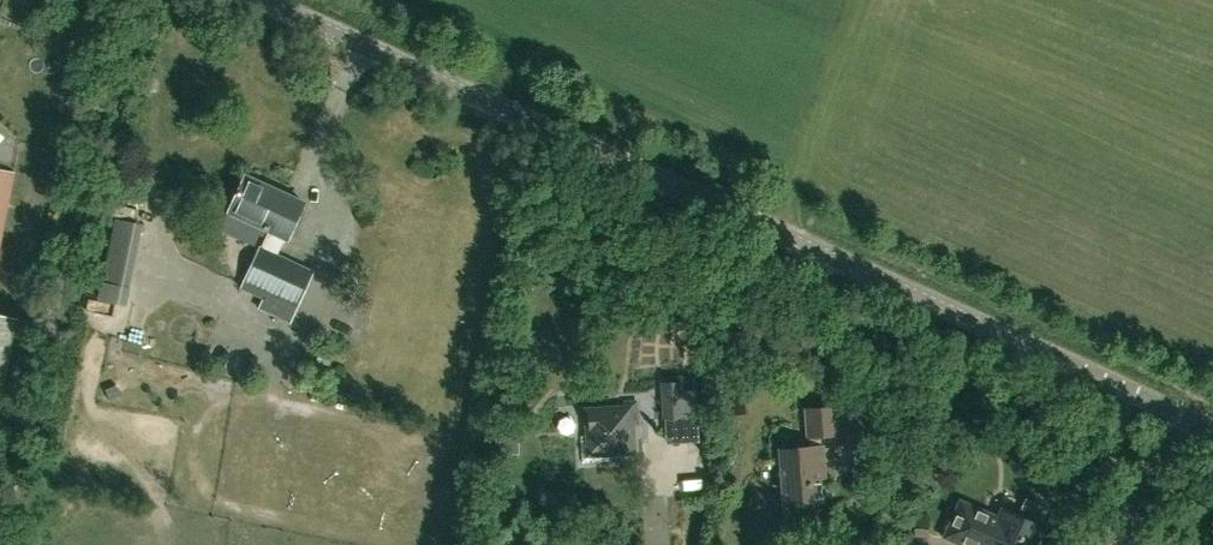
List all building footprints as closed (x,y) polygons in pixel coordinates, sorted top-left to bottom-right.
[(14,171),(0,168),(0,239),(14,171)] [(305,202),(246,175),(239,190),(238,190),(229,210),(269,228),(245,281),(295,304),(312,269),(278,253),(286,236),(287,236),(297,216),(298,217),(305,202)] [(126,305),(132,271),(141,225),(116,219),(104,282),(101,281),(98,299),(126,305)] [(16,317),(0,314),(0,398),(16,317)] [(941,360),(922,357),(919,374),(938,377),(941,360)] [(665,418),(683,416),(681,380),(662,382),(665,418)] [(582,464),(609,462),(608,454),(634,453),(632,425),(638,425),(637,403),(626,404),(626,409),(587,412),(589,437),(581,437),(582,464)] [(785,502),(821,500),(819,469),(824,468),(822,436),(839,435),(837,407),(807,409),(810,447),(781,449),(785,502)] [(1185,498),(1190,487),(1183,483),(1178,495),(1185,498)] [(1052,511),(1026,499),(1019,515),(1002,507),(995,522),(958,506),(944,536),(964,544),(1038,544),(1046,527),(1045,526),(1052,511)] [(500,536),(487,541),(489,544),(504,544),(500,536)]
